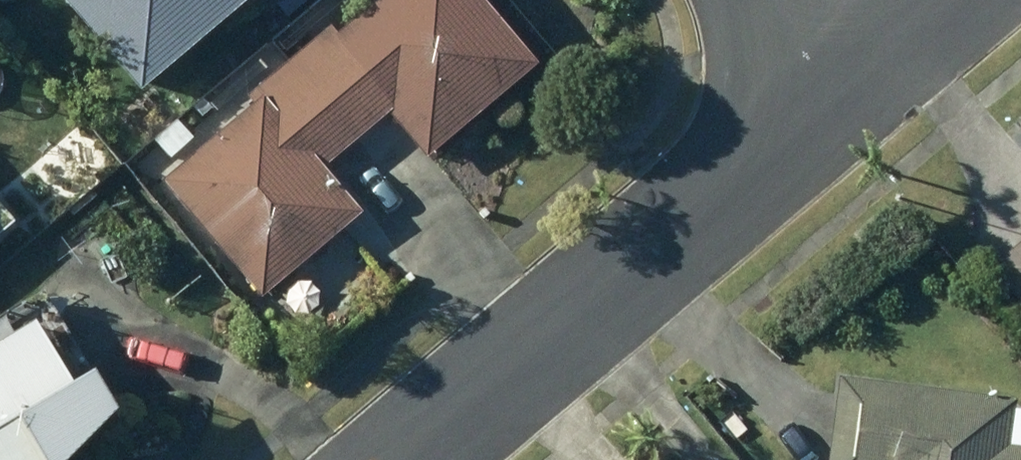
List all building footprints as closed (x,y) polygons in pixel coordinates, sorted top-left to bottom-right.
[(56,1),(138,97),(251,0),(58,0),(56,1)] [(353,144),(386,115),(426,161),(532,70),(472,0),(377,0),(335,36),(327,27),(284,64),(353,144)] [(245,98),(253,107),(161,187),(260,301),(357,217),(319,173),(353,144),(284,64),(245,98)] [(174,123),(151,143),(168,161),(191,141),(174,123)] [(990,262),(1020,300),(1020,237),(990,262)] [(106,425),(82,383),(64,393),(30,332),(10,343),(0,326),(0,459),(71,459),(106,425)] [(825,459),(1020,459),(1020,441),(1009,440),(1014,393),(836,371),(825,459)]
